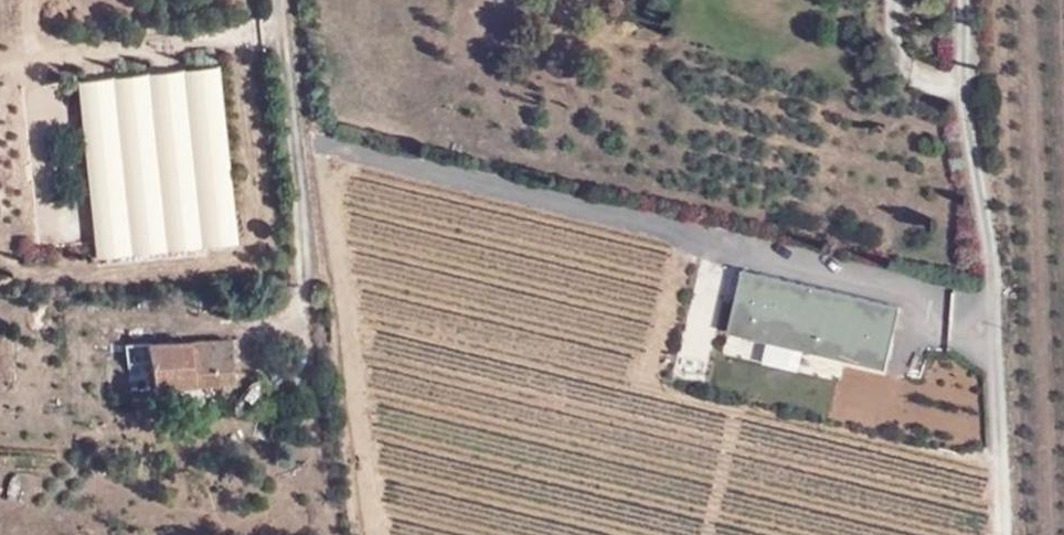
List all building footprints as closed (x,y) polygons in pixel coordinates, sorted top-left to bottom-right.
[(218,71),(77,82),(93,252),(232,240),(218,71)] [(148,343),(154,386),(186,386),(230,383),(226,339),(148,343)]
